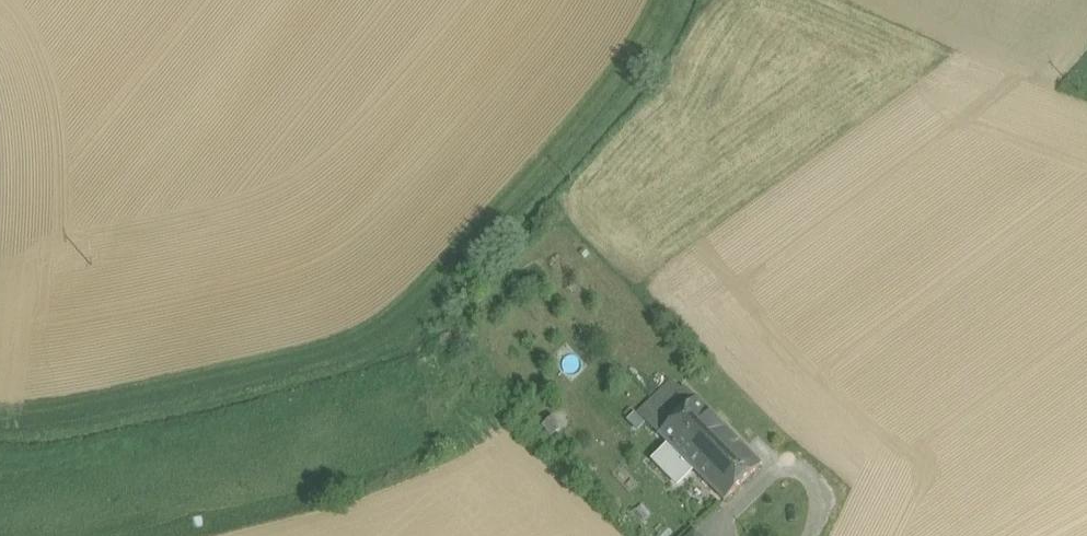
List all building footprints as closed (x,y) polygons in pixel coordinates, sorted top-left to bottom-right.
[(685,389),(649,424),(660,435),(696,400),(685,389)] [(731,435),(697,400),(696,400),(660,435),(659,436),(697,474),(721,451),(717,448),(731,435)] [(721,451),(697,474),(724,502),(761,466),(731,435),(717,448),(721,451)]
